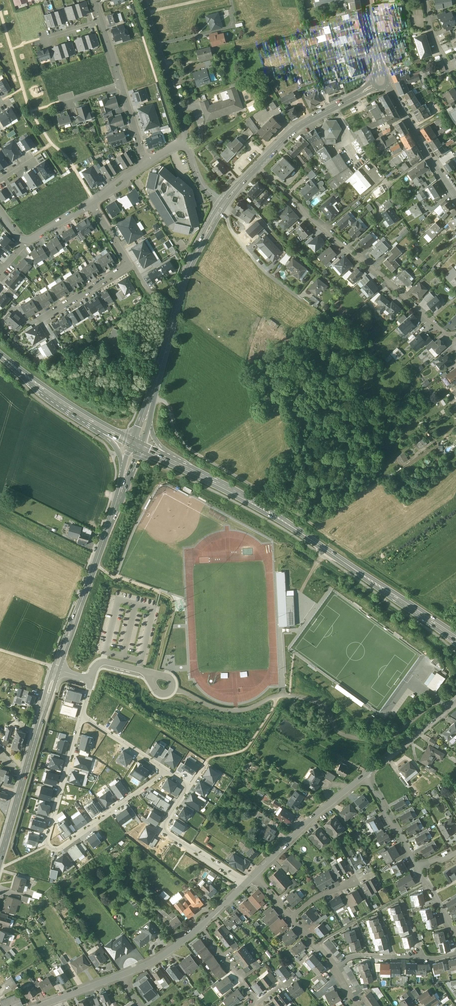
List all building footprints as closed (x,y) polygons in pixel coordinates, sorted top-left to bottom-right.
[(360,0),(350,2),(351,8),(351,9),(351,13),(353,12),(362,10),(360,0)] [(437,9),(443,8),(446,7),(452,5),(451,0),(435,0),(437,9)] [(81,3),(75,5),(79,16),(82,15),(83,14),(84,15),(85,15),(86,14),(85,13),(82,4),(81,3)] [(75,5),(69,7),(68,8),(72,18),(72,19),(73,19),(74,17),(75,17),(78,17),(79,16),(75,5)] [(401,8),(385,9),(386,19),(385,19),(385,22),(386,22),(386,31),(402,30),(401,8)] [(345,10),(309,21),(310,25),(318,22),(346,14),(345,10)] [(355,17),(350,19),(351,22),(355,20),(363,18),(362,13),(362,10),(353,12),(353,15),(355,15),(355,17)] [(60,11),(54,12),(58,23),(59,24),(61,23),(62,22),(63,22),(64,23),(65,22),(65,21),(62,11),(60,11)] [(54,12),(48,14),(48,16),(50,24),(51,26),(52,26),(53,25),(54,25),(55,25),(57,24),(58,23),(54,12)] [(116,13),(108,15),(110,24),(116,22),(119,21),(116,13)] [(218,13),(206,16),(207,22),(209,22),(211,30),(222,28),(222,27),(220,28),(219,21),(220,20),(218,13)] [(447,15),(440,17),(441,18),(441,20),(442,20),(445,28),(451,25),(452,26),(454,25),(455,24),(454,21),(453,21),(452,20),(452,19),(453,19),(453,17),(452,13),(447,15)] [(363,18),(355,20),(355,22),(356,28),(360,27),(360,31),(361,31),(364,30),(363,18)] [(118,28),(112,30),(115,40),(122,38),(127,37),(126,35),(124,26),(118,28)] [(333,39),(330,28),(322,31),(324,36),(326,36),(327,40),(333,39)] [(354,35),(346,37),(347,42),(355,40),(366,37),(364,30),(361,31),(361,34),(357,35),(357,36),(354,37),(354,35)] [(92,35),(92,34),(91,34),(90,34),(90,35),(89,36),(89,35),(88,35),(85,36),(85,37),(89,48),(94,46),(95,46),(95,45),(92,35)] [(218,35),(211,37),(213,46),(225,43),(224,39),(225,38),(224,35),(222,34),(218,35)] [(422,58),(432,55),(425,34),(415,38),(422,58)] [(342,35),(335,38),(337,45),(344,43),(345,42),(345,43),(347,42),(346,37),(346,35),(342,36),(342,35)] [(89,48),(85,37),(84,36),(82,37),(81,38),(80,38),(79,38),(78,38),(78,40),(81,49),(83,50),(89,48)] [(318,43),(316,37),(308,39),(310,45),(318,43)] [(397,38),(384,40),(384,41),(385,45),(387,49),(390,47),(390,48),(392,47),(391,45),(397,44),(398,47),(406,45),(405,42),(400,43),(400,40),(397,40),(397,38)] [(69,44),(68,42),(67,43),(66,44),(65,44),(62,44),(61,45),(65,56),(71,54),(72,53),(69,44)] [(357,46),(349,48),(350,49),(348,50),(346,50),(342,51),(343,57),(366,51),(364,44),(357,46)] [(65,56),(61,45),(58,46),(57,47),(56,46),(55,46),(54,47),(55,49),(58,57),(59,58),(65,56)] [(398,47),(396,48),(398,52),(398,54),(401,53),(403,53),(405,52),(406,52),(406,51),(408,51),(407,45),(398,47)] [(213,56),(211,47),(197,51),(200,60),(213,56)] [(387,49),(382,51),(385,59),(394,55),(398,54),(398,52),(392,54),(390,48),(390,47),(387,49)] [(47,49),(37,52),(40,61),(50,58),(49,54),(47,49)] [(394,55),(385,59),(388,66),(391,65),(392,66),(396,64),(396,63),(397,63),(395,58),(394,55)] [(211,60),(204,62),(207,69),(207,70),(213,68),(211,60)] [(356,62),(347,65),(348,65),(352,76),(364,72),(360,61),(356,62)] [(207,69),(193,73),(197,84),(203,82),(210,80),(207,70),(207,69)] [(399,73),(392,76),(395,82),(403,79),(410,77),(409,75),(407,69),(404,71),(404,72),(406,75),(402,76),(401,77),(399,73)] [(420,74),(419,74),(420,79),(422,85),(430,82),(427,72),(420,74)] [(278,87),(271,74),(267,75),(275,89),(277,88),(278,87)] [(4,78),(0,80),(0,85),(3,90),(4,92),(10,88),(4,78)] [(403,79),(395,82),(399,92),(407,88),(404,82),(403,79)] [(336,82),(326,85),(327,87),(329,93),(339,90),(336,82)] [(223,101),(209,106),(208,101),(200,103),(204,114),(206,113),(207,116),(210,118),(211,117),(212,119),(242,109),(239,103),(241,100),(236,87),(228,90),(230,98),(223,101)] [(453,88),(444,93),(450,103),(454,101),(455,100),(455,93),(453,88)] [(136,102),(138,101),(146,99),(143,90),(133,93),(136,102)] [(228,90),(221,93),(223,101),(230,98),(228,90)] [(409,92),(404,94),(407,100),(415,95),(412,90),(409,92)] [(294,92),(287,95),(291,102),(297,99),(295,95),(296,95),(296,94),(295,94),(294,92)] [(315,92),(306,97),(307,98),(306,99),(311,108),(316,105),(315,104),(321,101),(317,94),(316,92),(315,92)] [(387,94),(379,98),(384,106),(384,105),(386,108),(393,104),(387,94)] [(287,95),(280,98),(284,105),(286,104),(291,102),(287,95)] [(415,95),(407,100),(410,105),(418,100),(415,95)] [(107,98),(102,100),(104,106),(117,102),(116,97),(108,100),(107,98)] [(418,100),(410,105),(413,111),(421,106),(418,100)] [(274,101),(268,105),(272,111),(277,107),(274,101)] [(117,102),(104,106),(106,112),(111,110),(111,108),(118,106),(117,102)] [(87,104),(81,106),(85,120),(91,118),(90,112),(87,104)] [(138,109),(144,130),(150,128),(159,126),(159,125),(153,104),(138,109)] [(377,104),(375,105),(376,107),(374,108),(371,110),(374,115),(374,116),(375,117),(380,113),(382,113),(377,104)] [(393,104),(386,108),(390,114),(390,115),(396,111),(393,104)] [(421,106),(413,111),(420,121),(430,115),(424,104),(421,106)] [(85,120),(81,106),(75,108),(77,116),(79,121),(85,120)] [(289,110),(287,111),(292,119),(297,117),(296,113),(297,113),(295,107),(289,110)] [(448,112),(455,124),(455,107),(448,112)] [(10,108),(5,111),(5,112),(10,121),(16,118),(13,112),(11,108),(10,108)] [(390,114),(385,117),(389,124),(400,118),(396,111),(390,115),(390,114)] [(0,114),(0,119),(1,120),(4,126),(5,125),(11,122),(10,121),(5,112),(0,114)] [(58,118),(57,118),(59,125),(71,121),(70,117),(69,114),(68,114),(58,118)] [(121,115),(113,118),(113,116),(107,118),(109,124),(123,119),(121,115)] [(259,130),(258,132),(267,140),(282,125),(273,116),(259,130)] [(259,130),(250,117),(244,121),(248,126),(254,134),(258,132),(259,130)] [(377,121),(367,126),(369,130),(376,127),(375,126),(377,125),(383,122),(382,118),(377,121)] [(123,119),(109,124),(111,130),(117,128),(116,126),(124,124),(123,119)] [(326,120),(321,130),(322,132),(321,132),(320,132),(319,133),(318,134),(320,137),(325,144),(336,144),(336,139),(337,139),(337,138),(342,129),(338,123),(337,120),(326,120)] [(248,126),(244,121),(240,124),(244,130),(248,126)] [(402,121),(395,125),(403,137),(409,133),(402,121)] [(428,125),(421,130),(424,134),(432,130),(429,126),(428,125)] [(367,126),(353,133),(361,147),(374,140),(371,134),(369,130),(367,126)] [(447,126),(437,133),(437,134),(435,135),(437,137),(444,131),(449,128),(447,126)] [(377,130),(371,134),(374,140),(378,138),(383,135),(391,131),(391,129),(390,128),(387,129),(379,134),(377,130)] [(318,134),(315,129),(306,135),(311,142),(317,139),(320,137),(318,134)] [(432,130),(424,134),(429,142),(437,137),(435,135),(432,130)] [(114,135),(107,137),(110,147),(126,142),(123,132),(114,135)] [(403,137),(401,138),(405,145),(413,140),(409,133),(403,137)] [(153,136),(146,138),(149,148),(165,143),(162,134),(160,135),(159,134),(153,136)] [(378,138),(374,140),(376,144),(381,141),(385,148),(397,141),(394,136),(386,141),(383,135),(378,138)] [(34,145),(28,136),(20,141),(25,148),(26,150),(34,145)] [(309,143),(302,137),(298,142),(304,148),(306,146),(307,144),(309,143)] [(320,137),(317,139),(311,142),(314,147),(316,146),(319,151),(325,147),(323,145),(325,144),(320,137)] [(437,137),(429,142),(435,150),(442,145),(438,139),(437,137)] [(237,138),(221,154),(226,161),(235,152),(243,144),(237,138)] [(14,139),(10,141),(12,143),(16,148),(19,147),(17,143),(14,139)] [(451,139),(442,145),(443,147),(445,147),(447,145),(448,146),(453,142),(452,140),(451,139)] [(413,140),(405,145),(408,149),(416,144),(413,140)] [(298,142),(293,146),(299,152),(301,150),(306,156),(309,155),(304,148),(298,142)] [(16,148),(12,143),(4,148),(5,149),(8,154),(13,161),(21,155),(16,148)] [(243,144),(235,152),(238,154),(246,146),(243,144)] [(416,144),(408,149),(406,150),(408,155),(410,158),(414,156),(414,157),(417,154),(416,153),(419,151),(416,144)] [(442,145),(435,150),(439,155),(443,153),(446,151),(443,147),(442,145)] [(293,146),(289,151),(295,156),(297,154),(299,152),(293,146)] [(319,151),(317,152),(324,163),(332,158),(325,147),(319,151)] [(129,150),(123,154),(130,164),(135,161),(130,152),(129,150)] [(295,156),(289,151),(287,153),(292,159),(295,156)] [(414,157),(409,160),(413,165),(423,158),(419,151),(416,153),(417,154),(414,157)] [(403,152),(392,159),(396,165),(405,160),(404,159),(407,157),(406,156),(403,152)] [(348,167),(339,153),(332,158),(324,163),(333,177),(333,178),(340,173),(347,180),(353,175),(354,174),(348,167)] [(130,164),(123,154),(118,157),(121,162),(124,168),(130,164)] [(296,169),(283,156),(271,168),(284,181),(296,169)] [(220,162),(218,159),(217,159),(211,164),(214,167),(220,162)] [(445,165),(449,171),(455,167),(455,166),(454,164),(455,163),(453,159),(451,161),(448,163),(445,165)] [(116,165),(112,160),(107,164),(113,174),(119,171),(116,165)] [(54,174),(45,161),(37,166),(40,171),(46,179),(54,174)] [(425,161),(410,171),(415,178),(423,173),(430,168),(425,161)] [(220,162),(214,167),(221,176),(227,170),(220,162)] [(107,164),(101,167),(104,172),(108,178),(113,174),(107,164)] [(199,224),(195,206),(196,206),(192,188),(178,176),(176,177),(163,165),(157,171),(149,170),(145,187),(146,187),(146,189),(148,193),(147,194),(169,228),(173,229),(172,230),(188,234),(188,233),(192,234),(199,228),(198,225),(199,224)] [(97,174),(92,166),(84,171),(87,175),(85,177),(91,188),(102,181),(97,174)] [(35,176),(32,170),(24,175),(28,181),(32,187),(40,182),(35,176)] [(354,174),(353,175),(358,181),(364,176),(358,170),(354,174)] [(40,171),(37,173),(38,174),(42,180),(43,181),(46,179),(40,171)] [(423,173),(415,178),(410,171),(409,172),(413,179),(412,180),(416,185),(417,184),(419,186),(421,184),(423,187),(426,186),(427,186),(422,178),(419,180),(417,177),(423,173)] [(347,180),(340,173),(333,178),(333,177),(327,181),(334,191),(347,180)] [(364,176),(358,181),(353,175),(348,179),(361,195),(372,185),(364,176)] [(22,184),(18,179),(10,184),(18,196),(26,191),(22,184)] [(307,185),(300,191),(308,200),(312,197),(311,195),(315,192),(319,188),(316,185),(313,180),(311,182),(310,180),(306,183),(307,185)] [(322,181),(316,185),(319,188),(322,192),(326,188),(323,185),(324,184),(324,182),(323,181),(322,181)] [(265,188),(258,182),(253,187),(260,193),(265,188)] [(437,182),(429,187),(432,193),(433,192),(436,198),(440,196),(444,193),(437,182)] [(11,192),(7,186),(4,188),(10,196),(13,194),(11,192)] [(380,187),(377,189),(378,189),(373,192),(377,198),(386,192),(383,188),(384,188),(382,186),(380,187)] [(260,193),(253,187),(248,193),(254,199),(260,193)] [(0,191),(0,198),(2,201),(10,196),(4,188),(0,191)] [(266,188),(258,196),(261,198),(268,190),(266,188)] [(137,197),(133,190),(132,191),(126,194),(132,204),(139,200),(137,197)] [(120,198),(124,205),(126,208),(132,204),(126,194),(120,198)] [(333,197),(320,207),(330,219),(339,212),(335,208),(337,207),(334,203),(337,201),(334,198),(333,196),(333,197)] [(390,199),(384,203),(388,208),(393,205),(390,201),(390,199)] [(248,206),(241,201),(236,208),(239,209),(238,211),(241,213),(245,208),(246,209),(248,206)] [(447,202),(442,207),(444,210),(446,212),(453,207),(449,201),(447,202)] [(115,202),(106,207),(112,215),(120,210),(116,203),(115,202)] [(286,203),(279,211),(281,213),(289,206),(286,203)] [(417,204),(409,209),(415,218),(423,214),(417,204)] [(289,206),(281,213),(286,220),(281,224),(285,228),(297,219),(293,214),(295,213),(289,206)] [(391,207),(382,214),(390,226),(399,219),(391,207)] [(241,213),(239,216),(249,223),(250,222),(252,218),(255,215),(246,209),(245,208),(241,213)] [(355,222),(348,214),(338,223),(342,228),(349,222),(352,225),(355,222)] [(139,229),(131,216),(117,224),(126,238),(130,235),(139,229)] [(91,224),(87,218),(82,221),(88,232),(93,229),(91,224)] [(355,222),(352,225),(354,228),(350,232),(355,238),(365,229),(357,220),(355,222)] [(88,232),(82,221),(77,225),(81,231),(83,235),(84,235),(88,232)] [(253,237),(257,233),(263,227),(257,221),(246,230),(253,237)] [(295,229),(300,235),(301,234),(305,238),(311,232),(303,222),(295,229)] [(436,222),(426,232),(432,239),(443,229),(436,222)] [(259,236),(265,230),(263,227),(257,233),(259,236)] [(72,228),(62,234),(66,241),(76,235),(76,234),(72,228)] [(403,236),(410,231),(407,228),(400,233),(403,236)] [(134,240),(143,235),(139,229),(130,235),(134,240)] [(158,240),(165,236),(161,230),(154,233),(158,240)] [(265,230),(259,236),(262,239),(266,236),(269,233),(265,230)] [(370,233),(360,242),(366,249),(372,243),(376,239),(370,233)] [(7,235),(5,235),(3,238),(3,240),(1,243),(2,244),(9,250),(14,243),(10,240),(10,238),(7,235)] [(308,244),(314,251),(324,242),(319,235),(314,239),(308,244)] [(266,236),(257,244),(265,252),(274,244),(266,236)] [(60,243),(57,237),(51,240),(52,241),(57,250),(58,250),(62,247),(63,247),(60,243)] [(311,237),(305,242),(307,245),(308,244),(314,239),(311,237)] [(167,249),(169,248),(172,254),(177,251),(170,239),(163,243),(167,249)] [(57,250),(52,241),(47,244),(50,250),(53,254),(58,251),(58,250),(57,250)] [(132,248),(138,258),(150,250),(145,241),(132,248)] [(375,248),(371,252),(377,259),(383,253),(383,254),(389,248),(383,241),(375,248)] [(2,244),(0,246),(3,248),(7,252),(9,250),(2,244)] [(282,252),(274,244),(265,252),(273,261),(278,256),(282,252)] [(36,250),(42,259),(42,260),(47,257),(47,256),(45,253),(41,247),(36,250)] [(330,247),(319,257),(324,264),(329,260),(328,259),(329,258),(330,259),(336,254),(333,250),(330,247)] [(393,253),(383,262),(387,266),(388,266),(393,272),(399,266),(395,262),(396,260),(395,259),(400,255),(399,255),(402,252),(399,248),(399,249),(393,253)] [(42,259),(36,250),(36,249),(31,252),(31,253),(34,258),(37,262),(42,259)] [(138,258),(144,267),(151,263),(156,260),(150,250),(138,258)] [(278,256),(281,259),(284,255),(287,252),(284,250),(282,252),(278,256)] [(113,260),(108,253),(103,256),(110,267),(115,263),(113,260)] [(28,254),(24,259),(30,265),(33,262),(29,254),(28,254)] [(289,259),(284,255),(281,259),(280,262),(285,265),(289,259)] [(103,256),(98,259),(103,267),(105,270),(110,267),(103,256)] [(341,260),(336,265),(343,273),(352,265),(345,257),(341,260)] [(339,258),(332,263),(335,267),(336,265),(341,260),(339,258)] [(24,259),(18,265),(25,272),(31,265),(24,259)] [(156,260),(151,263),(153,267),(160,262),(158,259),(156,260)] [(306,270),(293,260),(287,267),(296,273),(295,275),(299,279),(306,270)] [(169,261),(148,274),(154,282),(174,269),(169,261)] [(98,270),(93,262),(88,265),(94,276),(100,273),(98,270)] [(94,276),(88,265),(83,268),(87,276),(89,279),(94,276)] [(453,267),(449,271),(444,275),(455,289),(455,270),(453,267)] [(352,273),(350,276),(355,281),(356,281),(363,273),(357,268),(352,273)] [(411,275),(405,270),(403,272),(398,277),(408,287),(413,282),(408,278),(411,275)] [(19,275),(15,271),(10,276),(21,285),(25,280),(23,278),(19,275)] [(28,278),(21,272),(19,275),(23,278),(25,280),(26,281),(28,278)] [(78,272),(73,275),(79,285),(84,282),(82,279),(78,272)] [(73,275),(67,278),(72,285),(74,288),(79,285),(73,275)] [(21,285),(10,276),(6,282),(10,285),(14,288),(16,290),(21,285)] [(360,281),(364,285),(369,280),(366,276),(360,281)] [(127,277),(118,283),(122,289),(125,295),(125,294),(134,289),(127,277)] [(327,287),(318,279),(309,290),(316,296),(322,289),(324,291),(327,287)] [(362,287),(370,296),(378,289),(370,279),(369,280),(364,285),(362,287)] [(62,281),(57,284),(64,295),(69,292),(67,289),(62,281)] [(420,283),(412,292),(416,295),(417,294),(421,298),(428,289),(420,283)] [(64,295),(57,284),(52,287),(57,295),(59,298),(64,295)] [(14,288),(10,285),(8,287),(9,288),(15,293),(17,291),(16,290),(14,288)] [(125,295),(122,289),(118,292),(123,299),(127,297),(125,294),(125,295)] [(47,290),(42,293),(48,304),(53,301),(52,298),(47,290)] [(113,300),(106,290),(101,293),(105,300),(106,299),(109,302),(113,300)] [(0,298),(0,304),(3,307),(10,299),(4,293),(0,298)] [(37,296),(37,297),(41,303),(43,307),(48,304),(42,293),(37,296)] [(431,293),(424,298),(428,302),(434,297),(431,293)] [(390,303),(381,294),(375,301),(380,305),(376,310),(380,314),(385,309),(387,307),(391,303),(390,303)] [(428,302),(427,303),(434,311),(443,304),(436,296),(434,297),(428,302)] [(97,298),(97,297),(92,300),(98,310),(103,307),(102,305),(97,298)] [(36,306),(32,300),(31,300),(26,303),(33,314),(38,310),(36,306)] [(98,310),(92,300),(86,303),(90,309),(92,313),(98,310)] [(392,301),(390,303),(391,303),(387,307),(391,310),(392,310),(395,314),(400,308),(396,305),(392,301)] [(33,314),(26,303),(22,306),(21,306),(25,312),(28,317),(33,314)] [(81,306),(75,310),(83,322),(88,318),(86,314),(82,307),(81,306)] [(75,310),(69,313),(74,322),(77,325),(83,322),(75,310)] [(9,311),(3,318),(6,320),(12,313),(9,311)] [(12,313),(6,320),(10,324),(18,315),(13,311),(12,313)] [(412,313),(408,317),(412,322),(416,318),(412,313)] [(18,315),(10,324),(15,328),(19,323),(22,319),(18,315)] [(404,315),(398,320),(401,323),(407,318),(404,315)] [(64,317),(58,320),(64,329),(69,325),(70,325),(67,321),(64,317)] [(408,317),(399,325),(401,328),(402,326),(407,333),(412,328),(412,329),(413,328),(412,328),(415,325),(412,322),(408,317)] [(64,329),(58,320),(52,324),(56,329),(58,333),(58,332),(64,329)] [(27,331),(26,332),(28,336),(29,335),(30,335),(33,339),(32,340),(31,341),(33,344),(38,341),(45,337),(46,336),(39,325),(33,328),(27,331)] [(122,332),(114,328),(110,335),(113,337),(118,339),(119,339),(122,332)] [(427,334),(422,339),(425,342),(425,343),(427,345),(433,340),(427,334)] [(419,335),(416,338),(414,336),(410,340),(415,345),(413,347),(416,350),(419,347),(420,347),(425,343),(425,342),(422,339),(419,335)] [(118,339),(115,346),(113,345),(112,346),(110,350),(117,353),(118,354),(123,342),(119,339),(118,339)] [(435,342),(431,345),(432,347),(436,350),(435,352),(437,354),(439,354),(440,353),(440,351),(445,346),(439,339),(435,342)] [(51,340),(42,346),(48,356),(57,350),(51,340)] [(427,345),(426,346),(429,350),(432,347),(431,345),(435,342),(433,340),(427,345)] [(399,350),(395,354),(399,359),(403,355),(399,350)] [(442,359),(436,363),(441,369),(444,366),(445,368),(449,365),(448,363),(451,360),(447,355),(442,359)] [(450,372),(450,373),(448,375),(447,376),(452,383),(453,382),(455,380),(455,369),(453,371),(453,370),(450,372)] [(446,377),(443,379),(448,386),(451,383),(446,377)] [(76,533),(74,532),(72,537),(78,538),(80,531),(81,530),(77,529),(76,533)] [(80,531),(78,538),(83,539),(82,541),(86,542),(87,542),(89,535),(84,534),(84,532),(80,531)] [(279,595),(280,607),(287,606),(287,614),(280,614),(281,626),(295,625),(294,595),(286,595),(279,595)] [(445,678),(437,672),(427,686),(435,692),(445,678)] [(335,686),(361,706),(364,702),(338,682),(335,686)] [(72,699),(79,701),(81,693),(74,691),(67,689),(65,698),(72,699)] [(35,696),(28,693),(25,701),(25,702),(30,704),(30,702),(33,703),(35,696)] [(78,708),(73,707),(72,707),(64,705),(62,713),(75,717),(78,708)] [(124,719),(117,714),(109,726),(119,732),(124,725),(121,723),(124,719)] [(455,723),(442,733),(448,740),(453,736),(452,735),(455,732),(455,724),(455,723)] [(18,730),(17,730),(14,738),(23,741),(25,732),(22,731),(22,730),(19,729),(18,730)] [(93,737),(82,734),(79,748),(81,748),(87,750),(89,751),(93,737)] [(436,741),(431,737),(428,743),(433,746),(436,741)] [(23,741),(14,738),(12,747),(13,747),(13,749),(17,750),(17,748),(20,749),(23,741)] [(68,741),(64,740),(60,739),(60,742),(59,741),(57,746),(58,746),(57,750),(64,752),(68,741)] [(156,757),(158,754),(163,747),(164,746),(160,743),(159,744),(156,742),(154,746),(153,746),(151,749),(151,750),(150,752),(156,757)] [(444,754),(429,745),(420,761),(427,765),(429,766),(430,766),(436,756),(441,759),(444,754)] [(158,754),(163,758),(167,752),(168,750),(163,747),(158,754)] [(87,750),(81,748),(79,754),(86,756),(88,756),(89,754),(86,753),(87,750)] [(126,765),(130,758),(132,756),(123,751),(117,759),(125,765),(126,765)] [(171,752),(170,754),(165,762),(174,768),(181,758),(171,752)] [(82,768),(89,770),(92,761),(85,759),(76,756),(74,766),(82,768)] [(51,757),(49,766),(60,769),(61,766),(62,763),(61,763),(62,760),(59,759),(51,757)] [(125,765),(129,768),(134,760),(130,758),(126,765),(125,765)] [(184,769),(192,774),(197,765),(187,759),(184,764),(182,767),(184,769)] [(134,775),(141,780),(147,770),(147,769),(141,765),(142,764),(137,761),(131,771),(134,774),(134,775)] [(416,769),(409,762),(400,769),(403,774),(406,777),(416,769)] [(339,768),(330,763),(328,767),(345,776),(349,768),(341,764),(339,768)] [(207,778),(213,781),(218,773),(209,767),(203,775),(207,778)] [(149,777),(155,772),(148,768),(147,769),(147,770),(145,774),(149,777)] [(323,775),(314,769),(308,778),(309,779),(306,784),(316,790),(319,785),(317,784),(323,775)] [(329,771),(325,777),(332,782),(336,776),(329,771)] [(47,772),(45,781),(53,784),(55,784),(58,775),(47,772)] [(79,774),(72,772),(69,781),(81,785),(84,777),(84,775),(79,774)] [(5,773),(4,776),(3,780),(11,782),(13,775),(5,773)] [(405,778),(402,775),(399,777),(406,786),(409,783),(405,778)] [(162,787),(170,792),(174,785),(176,783),(167,778),(162,787)] [(213,781),(207,778),(205,781),(212,786),(214,782),(213,781)] [(110,786),(118,797),(127,791),(118,780),(110,786)] [(298,789),(301,783),(295,780),(292,785),(298,789)] [(194,789),(203,795),(208,787),(199,781),(194,789)] [(174,785),(170,792),(176,795),(180,789),(174,785)] [(39,796),(50,799),(52,790),(41,787),(39,796)] [(113,794),(108,787),(104,790),(106,792),(110,797),(113,794)] [(151,803),(155,806),(160,797),(157,795),(150,791),(149,793),(148,792),(145,797),(149,800),(150,799),(152,801),(151,803)] [(303,795),(296,791),(288,803),(298,810),(301,805),(298,803),(303,795)] [(114,802),(110,797),(106,792),(99,797),(106,806),(110,803),(111,804),(114,802)] [(199,810),(204,803),(197,798),(191,794),(186,801),(199,810)] [(363,794),(355,801),(359,805),(361,808),(366,804),(369,802),(363,794)] [(160,797),(155,806),(159,808),(160,806),(163,807),(162,809),(165,811),(170,804),(163,800),(160,797)] [(83,805),(93,818),(102,812),(100,810),(96,803),(92,798),(83,805)] [(278,807),(281,803),(276,799),(273,804),(278,807)] [(401,801),(394,805),(398,811),(407,806),(405,802),(404,799),(401,801)] [(37,811),(47,814),(50,806),(44,804),(40,803),(37,811)] [(350,804),(340,813),(346,820),(351,816),(356,811),(350,804)] [(179,815),(186,820),(191,812),(184,808),(183,807),(179,815)] [(122,824),(132,816),(127,810),(125,808),(115,815),(122,824)] [(132,817),(136,815),(131,808),(127,810),(132,816),(132,817)] [(294,815),(283,808),(278,815),(278,816),(283,819),(289,823),(294,815)] [(161,816),(151,810),(146,817),(150,820),(156,823),(161,816)] [(408,813),(401,816),(404,823),(414,817),(412,813),(411,811),(408,813)] [(73,819),(79,827),(87,821),(82,815),(81,814),(73,819)] [(148,824),(150,820),(146,817),(143,815),(140,819),(148,824)] [(345,828),(335,816),(332,819),(331,818),(329,821),(325,824),(327,827),(326,828),(331,834),(332,833),(334,836),(338,833),(339,833),(341,831),(341,830),(345,828)] [(376,818),(370,822),(375,831),(383,826),(378,817),(376,818)] [(447,820),(448,822),(448,821),(450,826),(451,825),(455,822),(455,821),(453,817),(447,820)] [(59,826),(63,831),(68,828),(67,827),(69,826),(64,818),(58,823),(60,825),(59,826)] [(45,822),(43,821),(34,819),(31,827),(42,831),(45,822)] [(279,824),(272,819),(268,824),(276,829),(279,824)] [(175,820),(170,828),(180,834),(185,826),(175,820)] [(448,822),(440,826),(446,837),(455,833),(451,825),(450,826),(448,821),(448,822)] [(414,824),(407,828),(411,834),(420,829),(418,825),(417,823),(414,824)] [(276,829),(268,824),(264,831),(266,832),(263,836),(271,841),(274,837),(272,836),(277,830),(276,829)] [(73,832),(69,826),(67,827),(68,828),(63,831),(60,833),(63,838),(73,832)] [(148,843),(152,836),(155,832),(145,826),(138,837),(148,843)] [(329,839),(320,828),(317,830),(316,830),(313,832),(314,833),(310,835),(311,836),(310,836),(310,837),(312,839),(313,839),(313,838),(314,839),(315,839),(318,842),(318,843),(317,843),(318,844),(318,845),(319,847),(320,847),(323,844),(324,845),(327,842),(326,842),(329,839)] [(87,838),(93,847),(101,841),(94,832),(93,833),(93,832),(90,834),(91,835),(87,838)] [(378,837),(377,837),(381,845),(385,843),(385,842),(387,841),(388,841),(391,840),(390,837),(388,834),(387,834),(386,832),(384,833),(378,837)] [(423,835),(416,838),(419,845),(429,839),(427,835),(426,833),(423,835)] [(36,845),(39,836),(33,835),(29,834),(27,842),(36,845)] [(148,843),(153,847),(158,840),(152,836),(148,843)] [(82,842),(77,846),(82,853),(85,852),(84,851),(87,849),(82,842)] [(74,860),(83,853),(82,853),(77,846),(76,844),(67,851),(74,860)] [(429,846),(422,850),(426,856),(435,851),(433,847),(432,845),(429,846)] [(386,850),(382,852),(385,857),(397,850),(394,846),(386,850)] [(252,847),(247,852),(253,858),(258,853),(252,847)] [(397,850),(385,857),(387,861),(391,859),(399,855),(397,850)] [(361,853),(355,856),(361,867),(367,863),(361,853)] [(55,860),(63,870),(70,865),(69,863),(65,858),(63,854),(55,860)] [(244,860),(234,854),(231,858),(232,859),(231,861),(238,866),(244,870),(248,863),(244,860)] [(292,855),(284,863),(290,870),(291,871),(293,868),(296,871),(302,864),(292,855)] [(355,856),(350,859),(353,864),(356,869),(361,867),(355,856)] [(345,862),(344,860),(343,859),(338,862),(344,872),(347,870),(348,871),(350,871),(346,865),(345,862)] [(402,860),(393,866),(394,869),(395,868),(396,871),(397,874),(407,869),(402,860)] [(338,862),(333,865),(333,866),(334,869),(335,868),(336,871),(339,876),(340,876),(340,874),(344,872),(338,862)] [(290,870),(284,863),(281,866),(287,872),(290,870)] [(444,872),(450,882),(455,878),(455,874),(455,872),(455,871),(455,866),(444,872)] [(51,869),(49,877),(57,878),(58,870),(51,869)] [(285,874),(284,874),(279,869),(270,877),(270,878),(273,881),(274,881),(281,889),(282,889),(290,882),(291,881),(285,874)] [(212,870),(207,877),(213,881),(218,874),(212,870)] [(329,871),(323,874),(323,873),(322,873),(329,885),(335,881),(333,878),(329,871)] [(315,878),(319,885),(321,888),(325,886),(329,885),(322,873),(320,874),(320,876),(315,878)] [(404,876),(404,878),(400,880),(399,882),(401,885),(399,886),(401,890),(406,888),(415,883),(413,880),(413,878),(412,877),(411,876),(408,875),(406,876),(404,876)] [(26,879),(15,876),(12,889),(22,892),(26,879)] [(374,878),(369,880),(375,891),(380,888),(378,885),(374,878)] [(298,883),(293,879),(291,881),(290,882),(294,887),(298,883)] [(375,891),(369,880),(364,883),(364,884),(368,890),(367,891),(369,894),(375,891)] [(217,890),(210,884),(209,885),(207,887),(207,886),(204,889),(210,895),(213,893),(217,890)] [(167,900),(171,895),(164,889),(160,894),(167,900)] [(257,892),(256,892),(262,899),(265,896),(260,889),(257,892)] [(357,889),(348,894),(349,896),(348,896),(350,899),(351,898),(353,903),(354,902),(362,898),(357,889)] [(198,897),(196,899),(189,890),(185,894),(196,908),(203,903),(198,897)] [(256,891),(248,898),(249,900),(257,909),(262,905),(259,901),(262,899),(256,892),(257,892),(256,891)] [(295,894),(289,899),(294,905),(302,898),(297,892),(295,894)] [(423,893),(413,895),(415,905),(421,903),(425,903),(423,896),(423,893)] [(18,899),(8,896),(6,904),(5,904),(3,910),(14,914),(18,899)] [(340,896),(331,901),(336,909),(343,906),(345,904),(342,900),(340,896)] [(351,898),(350,899),(348,896),(345,898),(350,906),(354,903),(354,902),(353,903),(351,898)] [(446,903),(449,909),(455,905),(455,898),(446,903)] [(159,900),(153,906),(165,916),(170,911),(171,910),(159,900)] [(249,900),(245,903),(244,902),(240,905),(240,906),(246,913),(250,910),(252,913),(257,909),(249,900)] [(184,909),(179,901),(175,904),(178,909),(179,908),(181,911),(182,910),(184,909)] [(184,909),(182,910),(188,917),(194,913),(189,905),(184,909)] [(399,905),(391,907),(392,913),(393,913),(401,911),(399,905)] [(246,913),(240,906),(238,908),(244,915),(246,913)] [(271,906),(264,912),(266,915),(273,909),(271,906)] [(430,907),(421,910),(423,919),(426,918),(432,917),(431,910),(430,907)] [(273,908),(273,909),(266,915),(269,918),(265,921),(270,926),(279,918),(275,914),(277,912),(273,908)] [(316,915),(310,908),(302,915),(309,923),(313,920),(317,916),(316,915)] [(401,911),(393,913),(395,919),(396,919),(403,917),(402,911),(401,911)] [(235,913),(231,916),(232,917),(235,921),(237,923),(242,920),(239,916),(236,912),(235,913)] [(319,913),(316,915),(317,916),(313,920),(315,922),(322,916),(319,913)] [(177,915),(169,921),(174,928),(182,922),(177,915)] [(0,916),(0,921),(3,922),(9,924),(11,919),(7,918),(0,916)] [(322,916),(315,922),(317,924),(324,919),(322,916)] [(432,917),(426,918),(428,928),(438,926),(437,923),(435,916),(432,917)] [(227,922),(232,927),(233,929),(238,924),(237,923),(235,921),(232,917),(227,922)] [(378,917),(370,919),(371,925),(372,925),(379,923),(378,917)] [(403,917),(396,919),(397,925),(398,925),(406,923),(404,917),(403,917)] [(283,922),(279,918),(270,926),(274,931),(277,928),(280,931),(286,925),(287,925),(287,924),(284,920),(283,922)] [(232,927),(227,922),(226,921),(224,923),(230,930),(232,927)] [(145,930),(134,939),(140,947),(149,939),(150,940),(159,933),(150,922),(143,927),(145,930)] [(322,923),(315,929),(321,936),(328,931),(324,926),(325,926),(322,923)] [(379,923),(372,925),(374,931),(382,929),(381,923),(379,923)] [(406,923),(398,925),(400,931),(408,929),(407,923),(406,923)] [(230,932),(224,925),(221,927),(227,934),(230,932)] [(286,925),(280,931),(282,933),(289,927),(287,925),(286,925)] [(221,927),(216,931),(221,939),(227,934),(221,927)] [(292,929),(287,933),(288,934),(283,938),(289,945),(296,939),(294,937),(297,935),(292,929)] [(355,929),(345,932),(348,941),(350,941),(357,939),(355,933),(356,933),(355,929)] [(382,929),(374,931),(376,937),(377,937),(384,935),(383,929),(382,929)] [(0,930),(0,939),(2,940),(2,942),(6,943),(6,941),(7,942),(8,939),(10,934),(0,930)] [(443,931),(434,933),(435,933),(436,937),(435,937),(436,943),(439,942),(445,940),(444,934),(443,931)] [(227,934),(221,939),(227,946),(230,944),(231,946),(236,942),(234,940),(233,942),(231,939),(228,936),(227,934)] [(384,935),(377,937),(379,943),(387,941),(385,935),(384,935)] [(412,935),(403,937),(404,942),(405,942),(406,946),(405,946),(405,947),(414,945),(413,941),(412,935)] [(122,936),(107,948),(115,958),(125,950),(123,947),(125,945),(124,943),(126,941),(122,936)] [(200,939),(193,945),(195,947),(202,942),(200,939)] [(357,939),(350,941),(352,951),(361,948),(361,945),(360,945),(359,939),(357,939)] [(301,940),(298,943),(297,942),(295,944),(296,945),(293,947),(298,953),(306,946),(301,940)] [(445,940),(439,942),(440,947),(441,947),(442,951),(441,951),(441,952),(451,950),(450,946),(450,947),(448,940),(445,940)] [(132,948),(126,941),(124,943),(125,945),(123,947),(125,950),(127,953),(132,948)] [(387,941),(379,943),(380,949),(388,947),(387,941)] [(202,942),(195,947),(199,953),(207,947),(202,942)] [(105,951),(99,943),(96,946),(98,949),(98,948),(101,953),(105,951)] [(244,946),(234,953),(238,958),(237,959),(239,962),(240,961),(244,966),(246,965),(251,961),(254,959),(244,946)] [(207,947),(199,953),(204,959),(211,954),(211,953),(207,947)] [(98,949),(89,955),(97,965),(105,959),(101,953),(98,948),(98,949)] [(305,951),(298,957),(300,959),(306,954),(305,951)] [(313,953),(306,960),(307,960),(310,963),(309,963),(313,967),(320,961),(315,956),(316,956),(313,953)] [(82,955),(71,962),(77,973),(89,966),(82,955)] [(186,958),(184,960),(184,959),(180,962),(187,972),(192,968),(193,970),(198,966),(189,955),(186,958)] [(213,956),(206,962),(207,964),(215,958),(213,956)] [(215,958),(207,964),(212,970),(219,964),(215,958)] [(261,966),(255,958),(254,959),(251,961),(257,969),(261,966)] [(324,966),(320,961),(313,967),(316,971),(317,971),(320,974),(319,974),(319,975),(327,968),(325,966),(324,966)] [(187,972),(180,962),(178,964),(185,974),(187,972)] [(367,962),(359,964),(360,970),(361,970),(369,968),(367,962)] [(398,962),(391,962),(391,963),(390,971),(401,971),(401,962),(398,962)] [(417,963),(410,963),(410,962),(407,962),(407,971),(417,972),(417,964),(417,963)] [(443,962),(436,963),(433,964),(435,972),(445,970),(443,964),(443,962)] [(391,963),(384,963),(381,963),(381,970),(381,972),(381,971),(385,971),(385,972),(386,972),(390,972),(390,971),(391,963)] [(178,964),(177,964),(178,965),(175,966),(182,975),(184,973),(185,974),(178,964)] [(219,964),(212,970),(217,976),(217,975),(224,970),(219,964)] [(427,964),(424,964),(417,964),(417,972),(416,973),(427,973),(427,964)] [(175,966),(174,965),(171,967),(170,966),(166,969),(174,978),(177,976),(178,978),(182,975),(175,966)] [(250,970),(246,965),(244,966),(242,968),(246,973),(250,970)] [(290,974),(283,965),(278,969),(280,973),(279,974),(283,979),(288,976),(290,978),(295,974),(293,971),(290,974)] [(159,968),(152,972),(157,979),(161,976),(163,975),(159,968)] [(369,968),(361,970),(363,976),(364,976),(371,974),(370,968),(369,968)] [(224,970),(217,975),(220,979),(226,974),(224,970)] [(63,971),(56,975),(61,983),(68,979),(63,971)] [(276,979),(271,972),(267,974),(273,982),(276,979)] [(157,979),(162,988),(170,982),(167,978),(167,979),(164,974),(163,975),(161,976),(157,979)] [(267,974),(261,979),(266,987),(273,982),(267,974)] [(371,974),(364,976),(365,982),(374,980),(372,974),(371,974)] [(18,987),(11,976),(7,980),(13,990),(18,987)] [(328,980),(324,976),(313,986),(317,990),(328,980)] [(38,982),(40,985),(44,991),(53,985),(50,979),(48,977),(38,982)] [(220,982),(216,985),(217,985),(219,989),(220,990),(221,989),(223,992),(233,984),(232,982),(232,981),(230,979),(229,979),(227,977),(220,982)] [(138,986),(144,993),(151,987),(152,986),(147,980),(147,979),(141,983),(138,986)] [(162,988),(157,979),(154,981),(159,989),(162,988)] [(266,987),(261,979),(254,984),(260,991),(266,987)] [(299,984),(297,982),(294,984),(293,983),(291,985),(291,986),(289,988),(291,991),(291,993),(292,995),(294,995),(295,997),(303,990),(301,987),(301,986),(299,984)] [(31,984),(24,989),(28,996),(29,997),(36,993),(31,984)] [(144,993),(143,994),(149,1001),(151,999),(157,995),(151,987),(144,993)] [(372,993),(379,992),(379,996),(381,996),(381,987),(372,987),(372,993)] [(226,998),(228,1001),(228,1003),(227,1004),(227,1005),(228,1005),(232,1005),(244,996),(238,988),(226,998)] [(420,996),(415,989),(411,991),(415,997),(416,999),(419,997),(418,997),(420,996)] [(411,991),(410,990),(407,992),(409,996),(410,996),(412,999),(415,997),(411,991)] [(106,991),(99,993),(102,1001),(105,1000),(109,999),(106,991)] [(289,1001),(282,991),(277,995),(285,1005),(289,1001)] [(336,992),(328,997),(332,1004),(341,999),(337,991),(335,992),(336,992)] [(370,991),(362,997),(364,1001),(373,995),(370,991)] [(420,996),(418,997),(419,997),(423,1003),(424,1002),(424,1001),(431,996),(428,991),(420,996)] [(0,1001),(2,1005),(18,1005),(22,1005),(18,994),(0,1001)] [(431,996),(424,1001),(424,1002),(427,1005),(430,1004),(437,999),(437,998),(437,999),(434,994),(431,996)] [(277,995),(272,999),(278,1005),(283,1005),(285,1005),(277,995)] [(373,995),(364,1001),(368,1005),(380,1005),(373,995)] [(401,1002),(404,1005),(403,1005),(412,1005),(413,1005),(412,1005),(415,1003),(412,999),(410,996),(409,996),(401,1002)]
